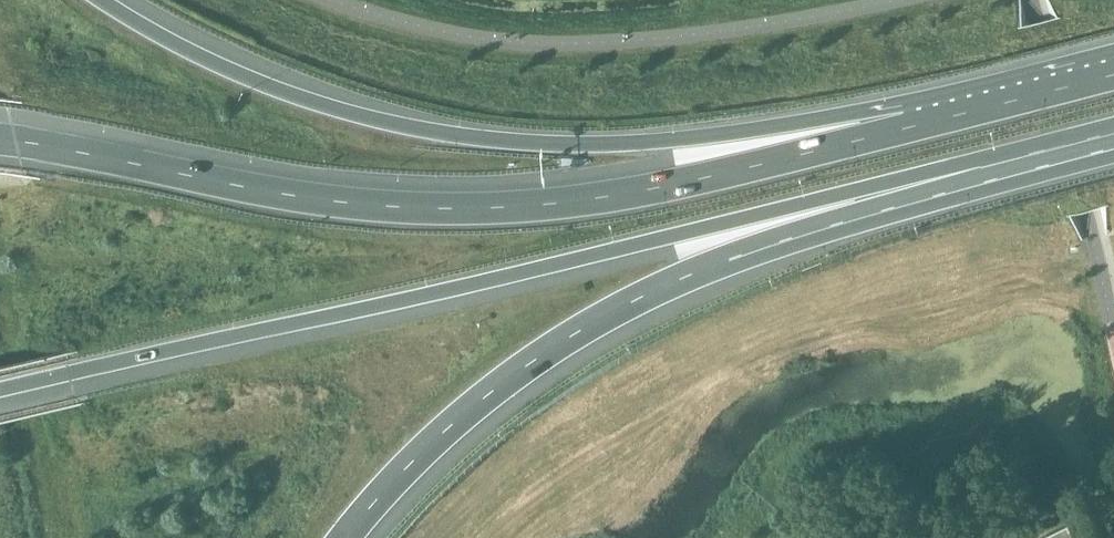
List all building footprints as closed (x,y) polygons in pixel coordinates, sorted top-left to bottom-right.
[(1067,525),(1041,537),(1074,537),(1067,525)]
